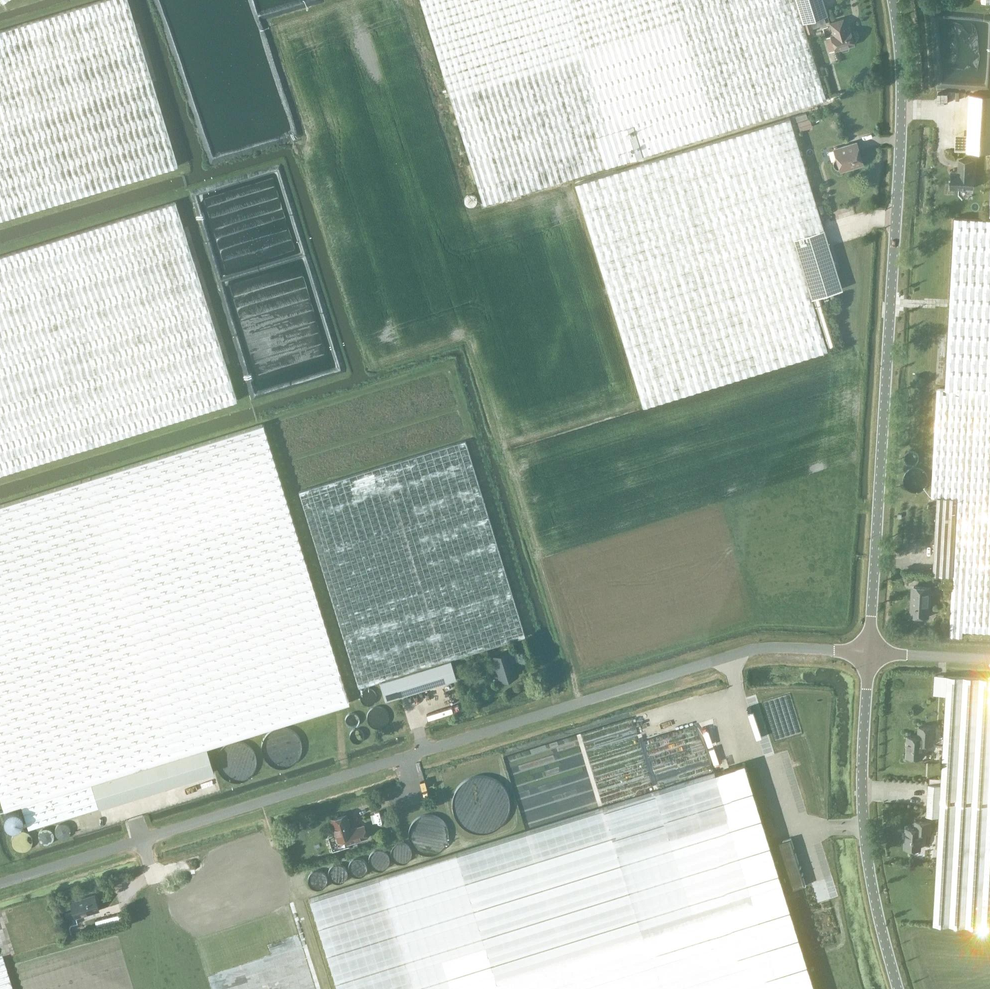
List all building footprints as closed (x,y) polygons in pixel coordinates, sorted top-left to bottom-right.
[(178,165),(128,0),(100,0),(0,30),(0,219),(178,165)] [(482,204),(645,154),(826,99),(806,33),(802,23),(810,20),(826,16),(822,0),(419,0),(482,204)] [(849,29),(846,30),(843,19),(830,23),(833,34),(824,37),(829,52),(841,49),(843,51),(848,49),(848,46),(854,45),(849,29)] [(813,31),(810,20),(802,23),(806,33),(813,31)] [(970,95),(967,150),(989,152),(989,95),(970,95)] [(806,113),(792,117),(794,122),(807,117),(806,113)] [(577,183),(645,406),(827,350),(811,298),(842,289),(790,118),(577,183)] [(797,122),(800,130),(812,126),(809,118),(797,122)] [(854,143),(834,149),(837,160),(833,161),(833,162),(833,163),(833,164),(833,165),(834,166),(834,167),(835,168),(836,168),(837,168),(838,169),(840,169),(840,171),(863,164),(859,153),(857,153),(854,143)] [(951,189),(966,189),(966,188),(974,188),(974,173),(972,173),(973,161),(959,160),(958,172),(951,172),(951,189)] [(237,401),(174,201),(0,255),(0,472),(237,401)] [(955,217),(946,389),(989,392),(989,219),(955,217)] [(946,389),(938,389),(932,480),(931,497),(936,497),(932,572),(932,575),(952,576),(949,636),(989,638),(989,392),(946,389)] [(4,809),(21,803),(28,827),(98,805),(99,806),(213,769),(206,745),(347,700),(259,422),(0,504),(0,797),(4,809)] [(325,480),(299,487),(304,504),(359,688),(381,681),(387,699),(458,678),(452,659),(526,637),(485,504),(478,480),(466,441),(325,480)] [(913,586),(912,606),(910,606),(909,616),(928,617),(930,587),(913,586)] [(501,681),(502,680),(502,681),(505,683),(508,681),(509,679),(509,678),(517,676),(512,661),(516,660),(514,651),(494,657),(501,681)] [(926,815),(939,816),(933,925),(989,928),(989,678),(947,675),(934,675),(933,694),(946,695),(941,784),(928,783),(926,804),(926,815)] [(376,697),(376,696),(375,693),(373,690),(371,688),(368,688),(364,688),(362,690),(360,693),(359,696),(360,699),(361,702),(362,703),(364,704),(367,705),(371,704),(373,702),(374,701),(375,699),(376,697)] [(387,717),(387,716),(387,713),(386,711),(384,708),(382,707),(380,705),(376,705),(373,705),(371,706),(368,708),(365,712),(365,714),(365,716),(365,720),(366,722),(368,724),(371,726),(375,727),(378,727),(380,726),(383,724),(386,721),(387,719),(387,717)] [(904,733),(904,755),(904,756),(922,756),(922,743),(932,743),(932,725),(919,725),(919,734),(904,733)] [(254,761),(253,757),(252,754),(250,750),(248,747),(246,745),(243,744),(239,742),(235,742),(232,742),(228,743),(224,744),(221,746),(219,749),(217,753),(215,756),(215,760),(215,764),(216,768),(218,771),(220,774),(222,776),(226,779),(230,780),(233,781),(237,781),(240,780),(244,778),(248,775),(250,772),(252,769),(253,765),(254,761)] [(310,898),(338,988),(815,988),(788,901),(785,892),(799,888),(806,886),(791,838),(770,844),(745,764),(455,854),(310,898)] [(346,814),(331,819),(334,828),(326,830),(333,851),(348,846),(347,843),(367,837),(364,825),(351,829),(346,814)] [(905,828),(904,847),(920,848),(921,832),(929,833),(930,822),(917,821),(916,828),(905,828)] [(75,916),(76,917),(100,909),(95,895),(71,902),(73,909),(75,916)] [(73,909),(66,912),(68,918),(75,916),(73,909)] [(122,919),(121,912),(95,919),(97,926),(122,919)] [(3,959),(0,959),(0,988),(12,988),(3,959)]
